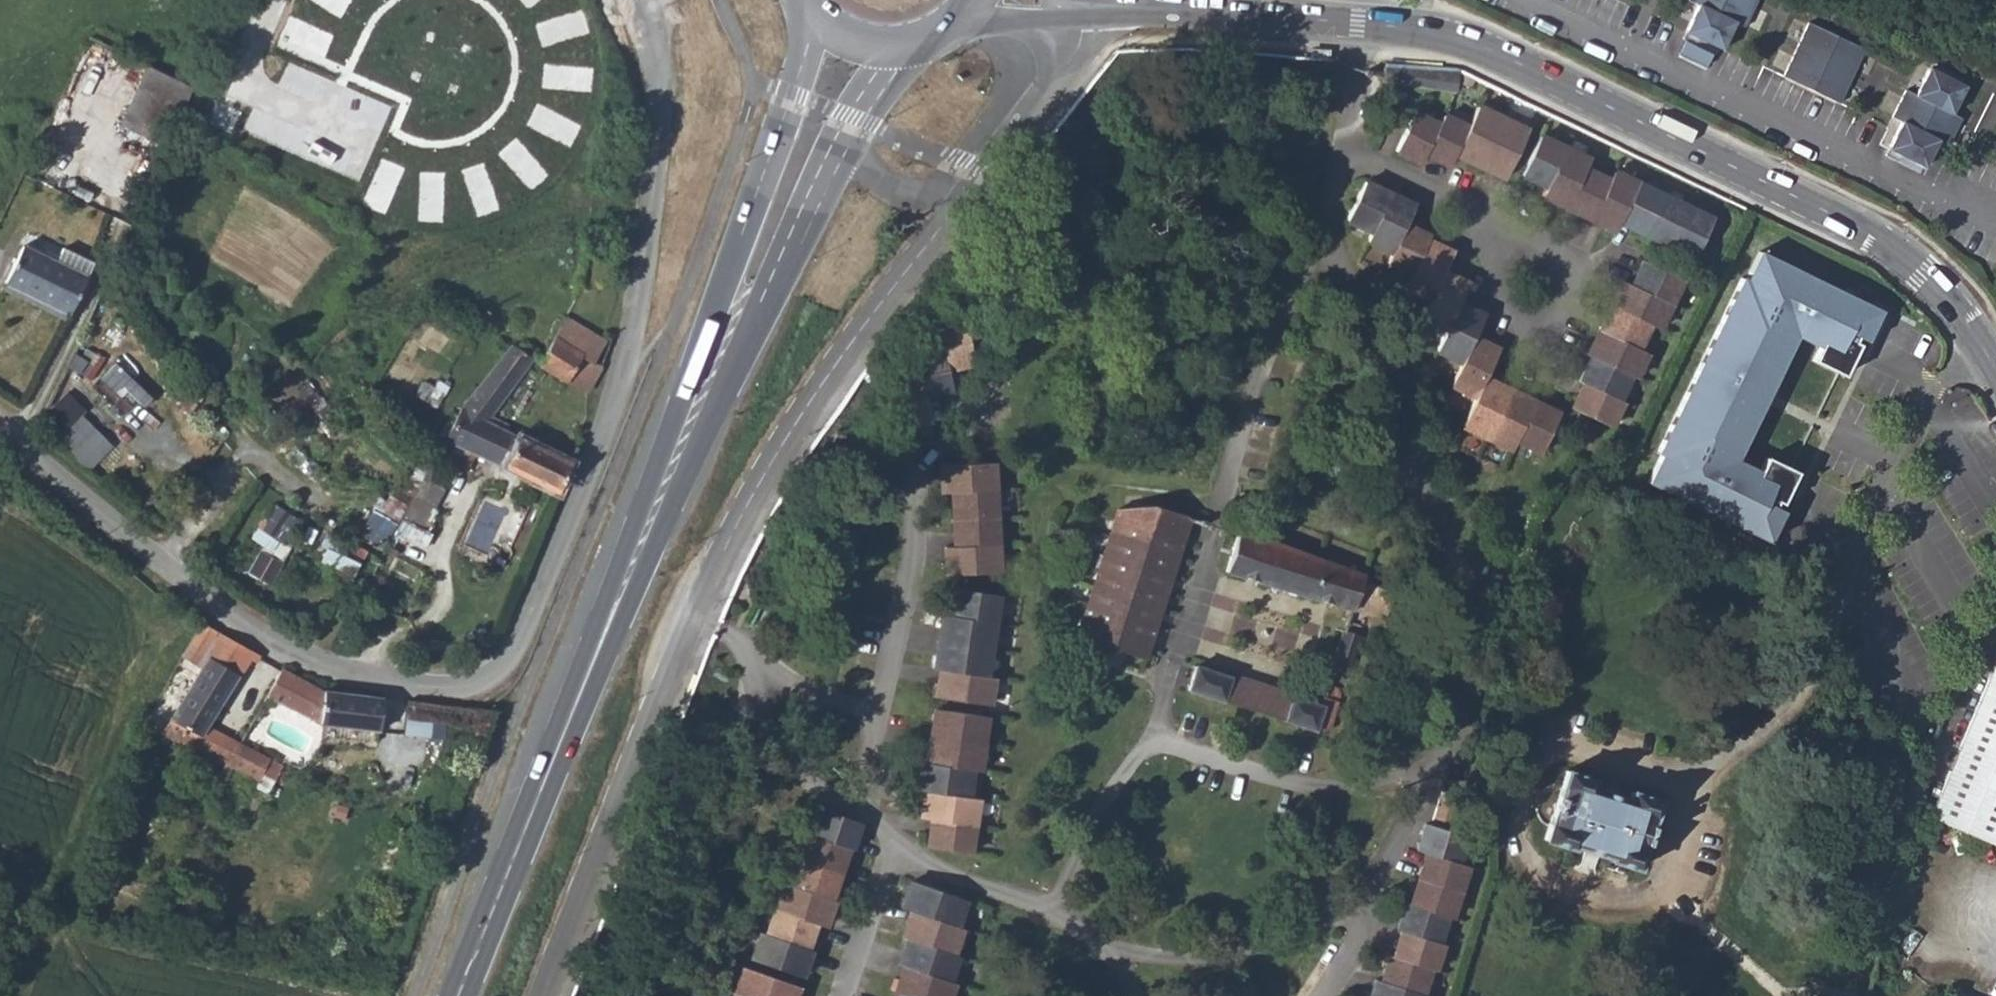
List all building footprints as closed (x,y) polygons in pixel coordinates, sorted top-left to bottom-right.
[(1689,0),(1699,5),(1686,32),(1685,33),(1695,38),(1696,36),(1722,49),(1735,22),(1744,26),(1757,0),(1689,0)] [(1865,49),(1809,22),(1783,76),(1839,103),(1865,49)] [(1712,53),(1685,40),(1679,53),(1706,65),(1712,53)] [(1324,49),(1306,48),(1306,57),(1324,58),(1324,54),(1324,49)] [(120,121),(166,145),(192,86),(145,63),(120,121)] [(1391,63),(1391,80),(1461,83),(1462,66),(1391,63)] [(1906,90),(1892,117),(1902,122),(1888,149),(1889,150),(1888,151),(1897,156),(1898,154),(1924,167),(1938,141),(1947,146),(1961,118),(1952,113),(1965,86),(1939,73),(1940,71),(1931,67),(1930,68),(1929,68),(1916,95),(1906,90)] [(1437,127),(1412,115),(1394,153),(1420,165),(1424,156),(1449,168),(1453,159),(1506,184),(1524,146),(1470,120),(1466,130),(1441,118),(1437,127)] [(1537,137),(1519,176),(1544,188),(1540,196),(1614,231),(1618,221),(1692,255),(1710,217),(1611,171),(1608,179),(1584,168),(1588,160),(1537,137)] [(100,160),(95,170),(122,182),(127,171),(100,160)] [(1541,451),(1558,413),(1484,378),(1497,351),(1472,340),(1483,317),(1458,305),(1466,288),(1441,276),(1450,257),(1425,245),(1427,240),(1403,228),(1411,210),(1363,187),(1345,225),(1370,236),(1366,245),(1391,257),(1385,268),(1410,280),(1404,293),(1428,305),(1421,321),(1446,332),(1436,353),(1461,365),(1450,387),(1475,398),(1462,425),(1512,448),(1516,440),(1541,451)] [(22,244),(6,279),(67,307),(83,273),(22,244)] [(1745,280),(1741,278),(1656,453),(1660,455),(1646,483),(1768,542),(1783,511),(1773,507),(1775,501),(1781,503),(1796,472),(1765,458),(1758,471),(1735,460),(1795,336),(1819,347),(1812,360),(1843,375),(1858,344),(1853,342),(1855,336),(1865,341),(1880,311),(1759,252),(1745,280)] [(1657,331),(1681,280),(1641,261),(1630,285),(1620,281),(1585,355),(1590,357),(1578,382),(1583,384),(1571,409),(1611,427),(1623,403),(1619,401),(1630,376),(1635,378),(1646,354),(1637,349),(1648,327),(1657,331)] [(443,439),(557,492),(570,461),(520,436),(489,419),(533,359),(539,361),(538,365),(566,381),(569,378),(588,387),(601,366),(595,361),(603,340),(564,317),(549,343),(530,333),(519,347),(511,343),(464,403),(443,439)] [(978,367),(968,326),(942,332),(947,355),(920,361),(925,384),(898,390),(907,431),(935,425),(930,402),(956,396),(951,373),(978,367)] [(67,391),(49,408),(66,426),(58,433),(91,468),(117,443),(67,391)] [(1004,575),(997,466),(945,469),(947,496),(957,496),(960,550),(950,550),(952,578),(1004,575)] [(439,473),(428,467),(413,496),(430,505),(439,490),(432,486),(439,473)] [(274,501),(254,537),(264,542),(249,569),(269,581),(304,518),(274,501)] [(385,545),(397,519),(373,507),(361,534),(385,545)] [(1079,643),(1147,662),(1194,521),(1155,507),(1121,511),(1079,643)] [(1242,535),(1229,575),(1386,623),(1396,594),(1372,581),(1281,546),(1242,535)] [(993,679),(1004,598),(962,592),(959,619),(949,618),(941,672),(947,672),(944,699),(995,707),(999,680),(993,679)] [(334,605),(350,613),(354,604),(338,597),(334,605)] [(223,699),(237,676),(249,660),(254,663),(259,655),(218,632),(202,624),(184,657),(202,666),(164,733),(190,744),(192,740),(225,757),(224,760),(259,778),(262,772),(274,779),(281,765),(206,725),(223,699)] [(1334,671),(1349,676),(1363,638),(1347,632),(1334,671)] [(1995,840),(1995,658),(1929,811),(1995,840)] [(1196,666),(1189,689),(1319,732),(1320,728),(1332,731),(1342,704),(1342,698),(1341,692),(1337,688),(1332,687),(1324,705),(1196,666)] [(319,722),(379,729),(383,696),(325,688),(282,667),(266,696),(319,722)] [(986,773),(993,718),(942,711),(934,765),(928,764),(924,791),(934,793),(930,820),(939,821),(936,848),(978,854),(985,801),(975,799),(979,772),(986,773)] [(1605,863),(1636,872),(1660,803),(1630,794),(1627,803),(1591,790),(1595,781),(1566,773),(1543,843),(1575,854),(1577,850),(1606,859),(1605,863)] [(1432,994),(1427,993),(1436,967),(1440,968),(1449,943),(1445,941),(1453,916),(1458,917),(1467,891),(1475,865),(1462,860),(1470,835),(1454,829),(1465,794),(1445,788),(1434,822),(1429,820),(1420,846),(1434,851),(1425,877),(1417,902),(1411,900),(1402,926),(1408,928),(1399,955),(1396,953),(1387,979),(1382,978),(1376,995),(1431,995),(1432,994)] [(762,961),(811,977),(820,952),(816,950),(825,925),(834,928),(843,902),(839,901),(848,875),(857,849),(860,850),(870,823),(829,811),(820,837),(816,836),(807,861),(799,887),(793,885),(785,911),(776,937),(770,935),(762,961)] [(974,900),(920,882),(911,909),(920,912),(912,938),(917,939),(908,965),(913,967),(904,992),(909,994),(908,995),(957,995),(961,982),(957,980),(965,955),(960,953),(969,928),(964,926),(974,900)] [(809,987),(755,969),(745,995),(806,995),(809,987)]
